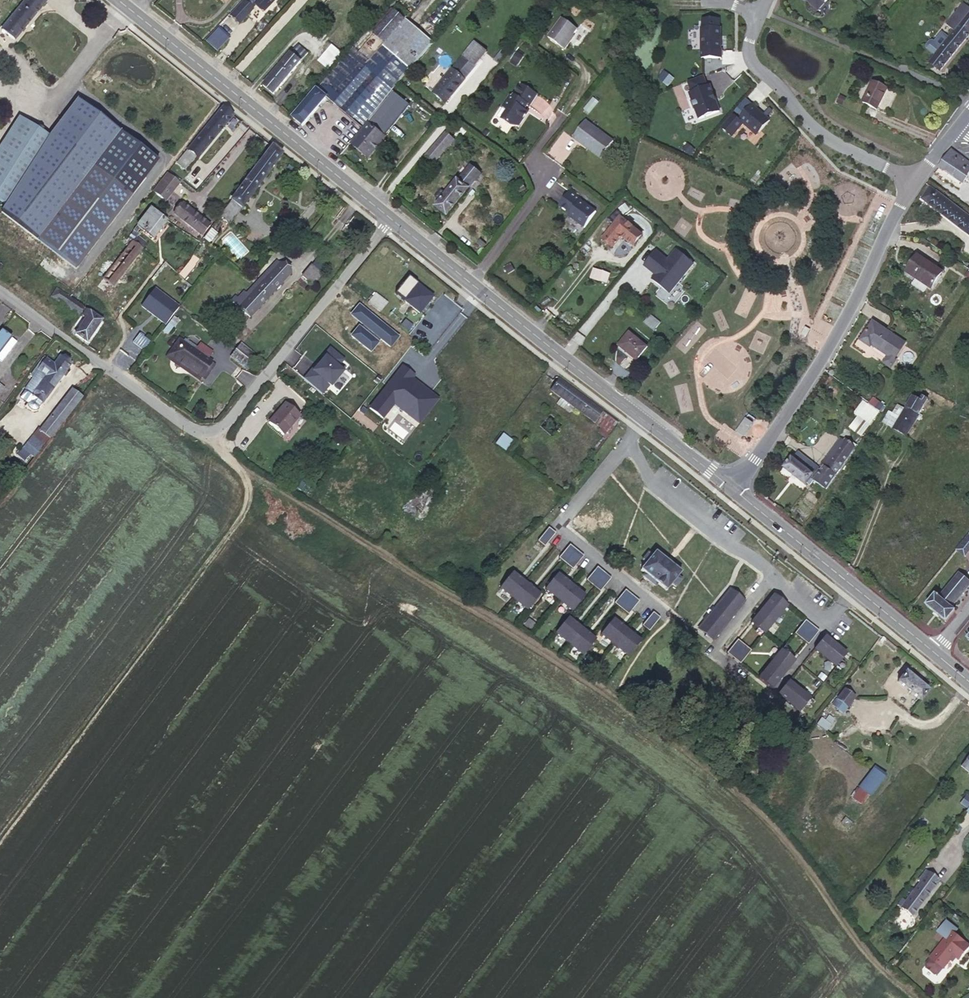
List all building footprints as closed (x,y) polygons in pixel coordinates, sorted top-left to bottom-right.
[(1,30),(15,40),(47,0),(26,0),(1,30)] [(230,15),(240,23),(253,8),(250,6),(254,1),(264,11),(274,0),(244,0),(230,15)] [(819,11),(828,0),(806,0),(819,11)] [(964,3),(939,36),(946,41),(930,63),(940,71),(968,34),(968,7),(964,3)] [(349,53),(293,117),(303,126),(327,97),(336,105),(355,84),(367,94),(349,116),(362,127),(373,115),(371,113),(379,103),(381,105),(392,91),(410,69),(382,46),(410,14),(399,6),(394,11),(359,52),(354,57),(349,53)] [(355,49),(359,52),(394,11),(391,8),(355,49)] [(577,29),(562,18),(548,37),(565,49),(570,42),(568,41),(577,29)] [(217,25),(204,39),(216,50),(229,36),(217,25)] [(721,25),(701,25),(700,56),(722,56),(721,25)] [(537,30),(529,40),(536,46),(544,36),(537,30)] [(487,52),(475,42),(433,93),(445,103),(475,67),(475,66),(487,52)] [(308,53),(298,44),(291,53),(263,86),(274,95),(301,62),(301,61),(308,53)] [(705,78),(689,84),(692,92),(690,93),(693,101),(691,101),(694,110),(696,109),(699,120),(720,112),(710,86),(708,87),(705,78)] [(887,89),(872,82),(862,103),(877,110),(887,89)] [(355,84),(336,105),(349,116),(367,94),(355,84)] [(529,106),(537,94),(522,84),(512,98),(510,96),(502,108),(509,113),(504,121),(512,126),(519,126),(528,112),(524,110),(528,105),(529,106)] [(403,103),(392,94),(369,123),(351,144),(369,158),(386,137),(380,132),(403,103)] [(770,121),(752,105),(739,120),(757,135),(770,121)] [(223,106),(223,107),(176,163),(187,172),(233,115),(223,106)] [(613,142),(585,120),(573,137),(600,159),(613,142)] [(48,137),(29,125),(0,172),(0,200),(6,204),(13,194),(48,137)] [(445,133),(425,157),(434,164),(454,140),(445,133)] [(71,151),(48,137),(13,194),(35,207),(71,151)] [(229,223),(282,154),(272,146),(220,216),(229,223)] [(951,149),(939,167),(963,183),(967,176),(968,178),(968,163),(951,149)] [(29,232),(76,268),(131,196),(84,160),(29,232)] [(471,166),(458,181),(468,189),(481,173),(471,166)] [(179,183),(167,174),(154,191),(164,199),(172,188),(174,189),(179,183)] [(468,189),(458,181),(458,180),(446,195),(441,191),(436,197),(441,201),(436,208),(447,216),(468,189)] [(931,187),(923,199),(968,235),(968,217),(931,187)] [(569,191),(559,206),(569,214),(568,216),(584,228),(595,212),(580,201),(581,200),(569,191)] [(201,235),(209,225),(182,203),(174,213),(201,235)] [(137,225),(140,228),(153,239),(167,221),(151,207),(137,225)] [(642,235),(620,217),(603,238),(614,246),(622,236),(633,245),(642,235)] [(132,242),(142,249),(147,243),(138,236),(139,235),(136,233),(140,228),(137,225),(128,238),(132,242)] [(217,233),(210,228),(203,238),(209,242),(217,233)] [(523,237),(519,243),(525,247),(529,242),(523,237)] [(112,286),(142,249),(132,242),(113,266),(103,279),(112,286)] [(694,264),(676,250),(667,261),(656,252),(645,266),(654,272),(657,274),(653,279),(669,292),(694,264)] [(913,262),(910,266),(906,272),(916,279),(912,285),(924,293),(928,287),(931,289),(942,272),(917,255),(913,262)] [(243,303),(239,307),(250,317),(291,272),(280,262),(243,303)] [(100,276),(103,279),(113,266),(110,264),(100,276)] [(320,273),(311,265),(302,276),(311,284),(320,273)] [(420,313),(421,311),(427,304),(433,296),(408,277),(395,293),(420,313)] [(107,294),(112,286),(103,279),(97,286),(107,294)] [(163,323),(178,305),(154,285),(139,304),(163,323)] [(60,302),(65,295),(57,289),(52,297),(60,302)] [(386,302),(375,293),(368,303),(379,311),(386,302)] [(87,310),(65,295),(60,302),(77,314),(80,311),(84,313),(87,310)] [(231,301),(239,307),(243,303),(235,296),(231,301)] [(427,304),(421,311),(423,313),(429,305),(427,304)] [(102,320),(87,310),(84,313),(82,316),(86,318),(75,334),(87,342),(102,320)] [(660,323),(650,315),(643,323),(654,331),(660,323)] [(889,355),(899,339),(873,322),(861,340),(871,347),(873,344),(876,345),(875,347),(888,356),(889,355)] [(11,337),(2,331),(0,333),(0,352),(11,337)] [(647,347),(629,332),(618,345),(636,360),(647,347)] [(819,336),(813,333),(810,338),(815,342),(819,336)] [(150,342),(139,334),(132,342),(143,350),(150,342)] [(11,337),(0,352),(0,360),(1,361),(17,342),(11,337)] [(212,362),(179,339),(168,355),(201,378),(212,362)] [(905,343),(899,339),(889,355),(895,359),(905,343)] [(236,350),(248,360),(253,353),(241,344),(236,350)] [(311,370),(304,379),(322,394),(329,386),(331,387),(344,372),(338,367),(344,360),(331,348),(324,356),(325,357),(317,366),(313,371),(311,370)] [(243,366),(248,360),(236,350),(231,356),(243,366)] [(68,368),(71,363),(60,355),(54,364),(46,359),(39,370),(25,390),(43,403),(64,374),(66,375),(70,370),(68,368)] [(895,359),(889,355),(888,356),(884,363),(892,368),(897,360),(895,359)] [(403,367),(370,408),(383,418),(389,411),(387,409),(392,403),(409,416),(419,424),(427,414),(438,400),(416,382),(414,385),(410,382),(414,376),(403,367)] [(551,390),(592,421),(601,410),(559,379),(551,390)] [(40,431),(50,438),(83,397),(73,389),(40,431)] [(920,400),(913,396),(906,409),(900,406),(898,404),(893,413),(889,411),(882,423),(905,436),(927,400),(922,396),(920,400)] [(879,412),(864,402),(855,414),(870,425),(879,412)] [(300,415),(285,403),(268,423),(283,435),(300,415)] [(605,437),(617,422),(601,410),(592,421),(601,428),(598,431),(605,437)] [(752,423),(745,419),(736,432),(743,437),(752,423)] [(511,441),(502,434),(495,443),(505,450),(511,441)] [(814,480),(826,489),(856,445),(851,441),(848,444),(845,441),(826,467),(824,466),(821,471),(798,452),(793,459),(791,458),(784,468),(806,485),(807,483),(811,485),(814,480)] [(266,459),(256,452),(251,459),(262,466),(266,459)] [(484,493),(442,463),(412,505),(424,514),(442,490),(472,511),(484,493)] [(555,533),(548,528),(537,541),(544,547),(555,533)] [(956,550),(965,557),(968,552),(968,534),(956,550)] [(576,550),(569,545),(558,558),(565,564),(576,550)] [(572,569),(583,556),(576,550),(565,564),(572,569)] [(680,572),(655,552),(652,556),(648,552),(642,560),(646,563),(641,570),(645,573),(643,576),(655,585),(657,583),(666,590),(671,583),(675,587),(681,580),(677,576),(680,572)] [(604,573),(597,567),(586,580),(593,586),(604,573)] [(959,572),(939,597),(935,594),(926,605),(947,622),(956,611),(952,608),(968,587),(968,581),(959,572)] [(512,573),(499,588),(513,599),(526,584),(512,573)] [(600,592),(611,578),(604,573),(593,586),(600,592)] [(571,585),(557,574),(545,589),(558,600),(571,585)] [(527,610),(540,595),(526,584),(513,599),(527,610)] [(572,611),(585,596),(571,585),(558,600),(572,611)] [(729,589),(698,628),(710,638),(711,636),(714,638),(743,603),(740,600),(741,599),(729,589)] [(632,595),(625,590),(614,603),(621,609),(632,595)] [(787,605),(774,594),(750,623),(764,634),(787,605)] [(639,601),(632,595),(621,609),(628,615),(639,601)] [(659,618),(652,612),(641,625),(649,631),(659,618)] [(581,629),(568,617),(555,633),(569,644),(581,629)] [(627,630),(613,619),(600,634),(614,645),(627,630)] [(819,631),(805,620),(794,634),(808,644),(819,631)] [(583,656),(596,640),(581,629),(569,644),(583,656)] [(628,657),(641,641),(627,630),(614,645),(628,657)] [(847,654),(825,636),(814,649),(836,667),(847,654)] [(751,650),(737,640),(726,653),(740,664),(751,650)] [(795,661),(781,650),(758,678),(771,689),(795,661)] [(928,690),(905,672),(897,682),(920,700),(928,690)] [(810,699),(788,680),(777,694),(799,712),(810,699)] [(854,697),(844,689),(832,706),(842,714),(854,697)] [(952,776),(962,785),(968,777),(968,756),(952,776)] [(885,775),(875,767),(859,787),(869,795),(885,775)] [(968,812),(968,795),(966,793),(958,804),(968,812)] [(938,881),(926,870),(919,879),(921,881),(915,889),(911,887),(908,891),(911,894),(907,901),(902,898),(898,905),(912,916),(938,881)] [(930,957),(931,958),(943,968),(944,968),(954,955),(959,959),(968,946),(968,945),(955,934),(952,931),(955,927),(946,920),(938,931),(946,938),(930,957)] [(943,968),(931,958),(926,964),(926,968),(934,974),(939,974),(943,968)]
